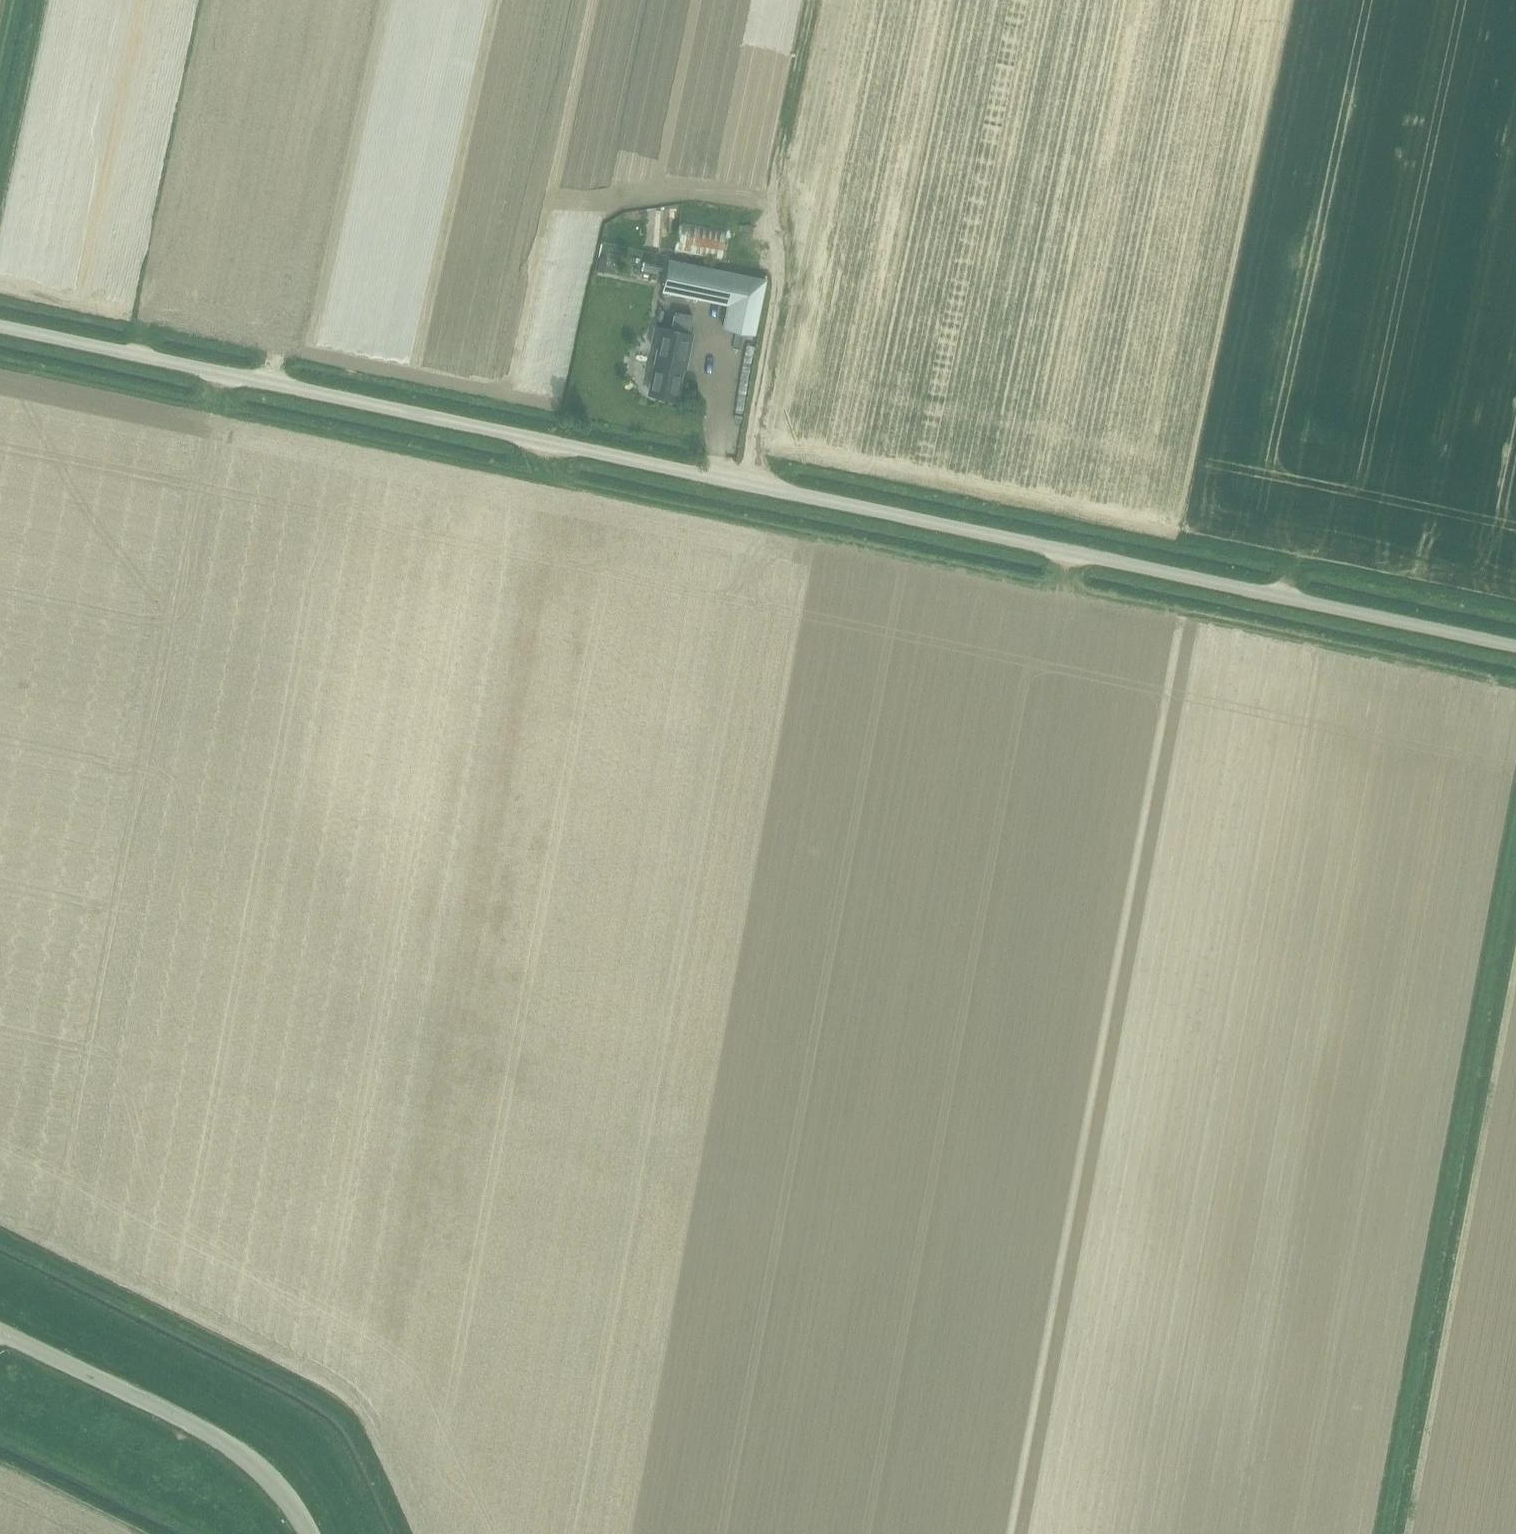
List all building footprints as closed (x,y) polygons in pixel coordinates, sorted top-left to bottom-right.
[(729,230),(681,221),(675,251),(723,260),(729,230)] [(600,257),(597,272),(605,273),(608,258),(600,257)] [(724,327),(756,333),(766,279),(670,260),(664,291),(729,304),(724,327)] [(691,353),(695,333),(691,332),(696,315),(678,312),(674,329),(657,325),(653,346),(660,347),(651,395),(676,400),(686,352),(691,353)]
